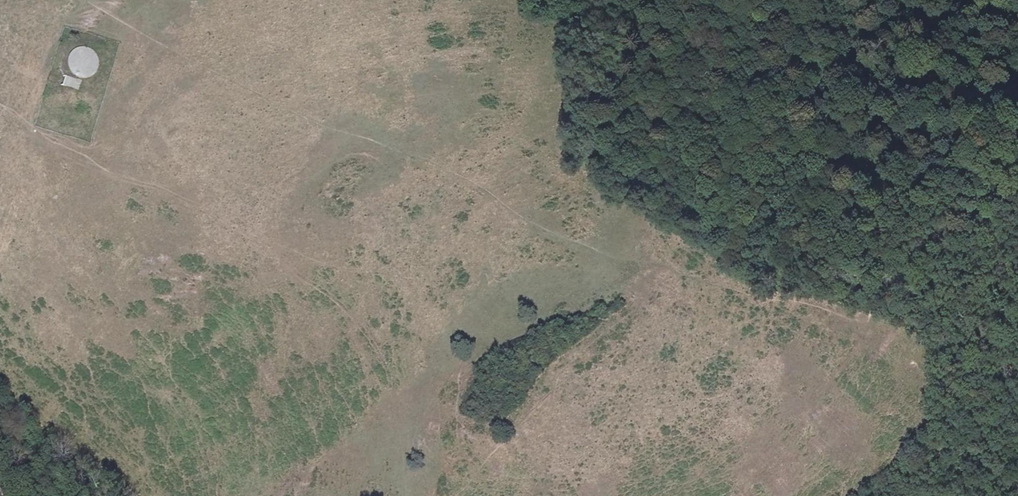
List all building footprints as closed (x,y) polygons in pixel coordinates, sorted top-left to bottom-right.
[(93,52),(73,50),(71,68),(92,70),(93,52)] [(62,85),(78,90),(82,81),(66,75),(62,85)]
